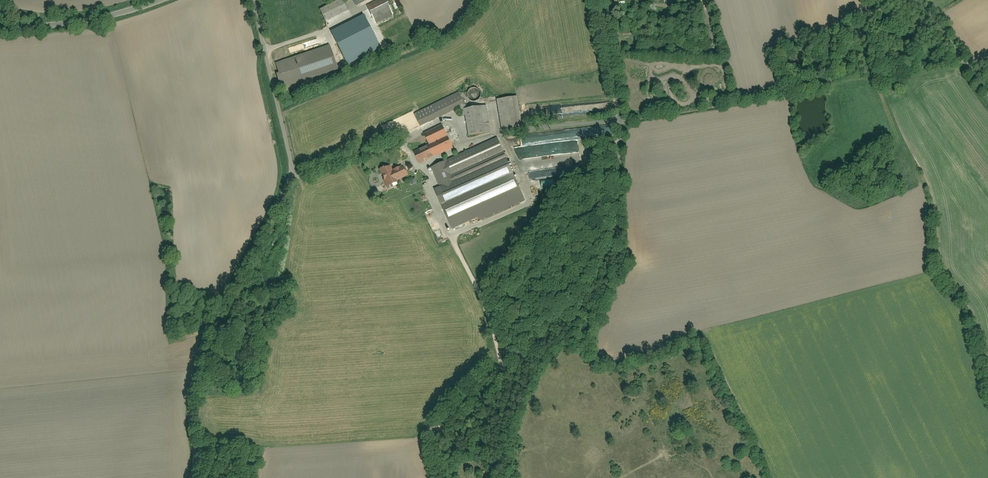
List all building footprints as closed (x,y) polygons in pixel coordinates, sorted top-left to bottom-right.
[(326,22),(349,12),(344,0),(341,0),(321,9),(326,22)] [(374,19),(357,28),(361,35),(394,17),(385,0),(381,0),(368,7),(374,19)] [(335,30),(339,38),(357,29),(353,21),(335,30)] [(331,47),(276,65),(284,88),(339,71),(331,47)] [(468,93),(468,98),(470,101),(474,103),(479,102),(482,100),(483,95),(482,91),(479,88),(474,87),(470,89),(468,93)] [(459,92),(415,115),(421,127),(465,104),(459,92)] [(498,100),(502,130),(522,127),(517,97),(498,100)] [(465,109),(469,135),(490,132),(485,105),(465,109)] [(444,125),(424,134),(429,143),(412,151),(418,165),(455,148),(444,125)] [(432,168),(448,203),(513,174),(497,139),(432,168)] [(404,164),(394,168),(392,164),(379,169),(387,189),(400,184),(399,180),(409,176),(404,164)]
